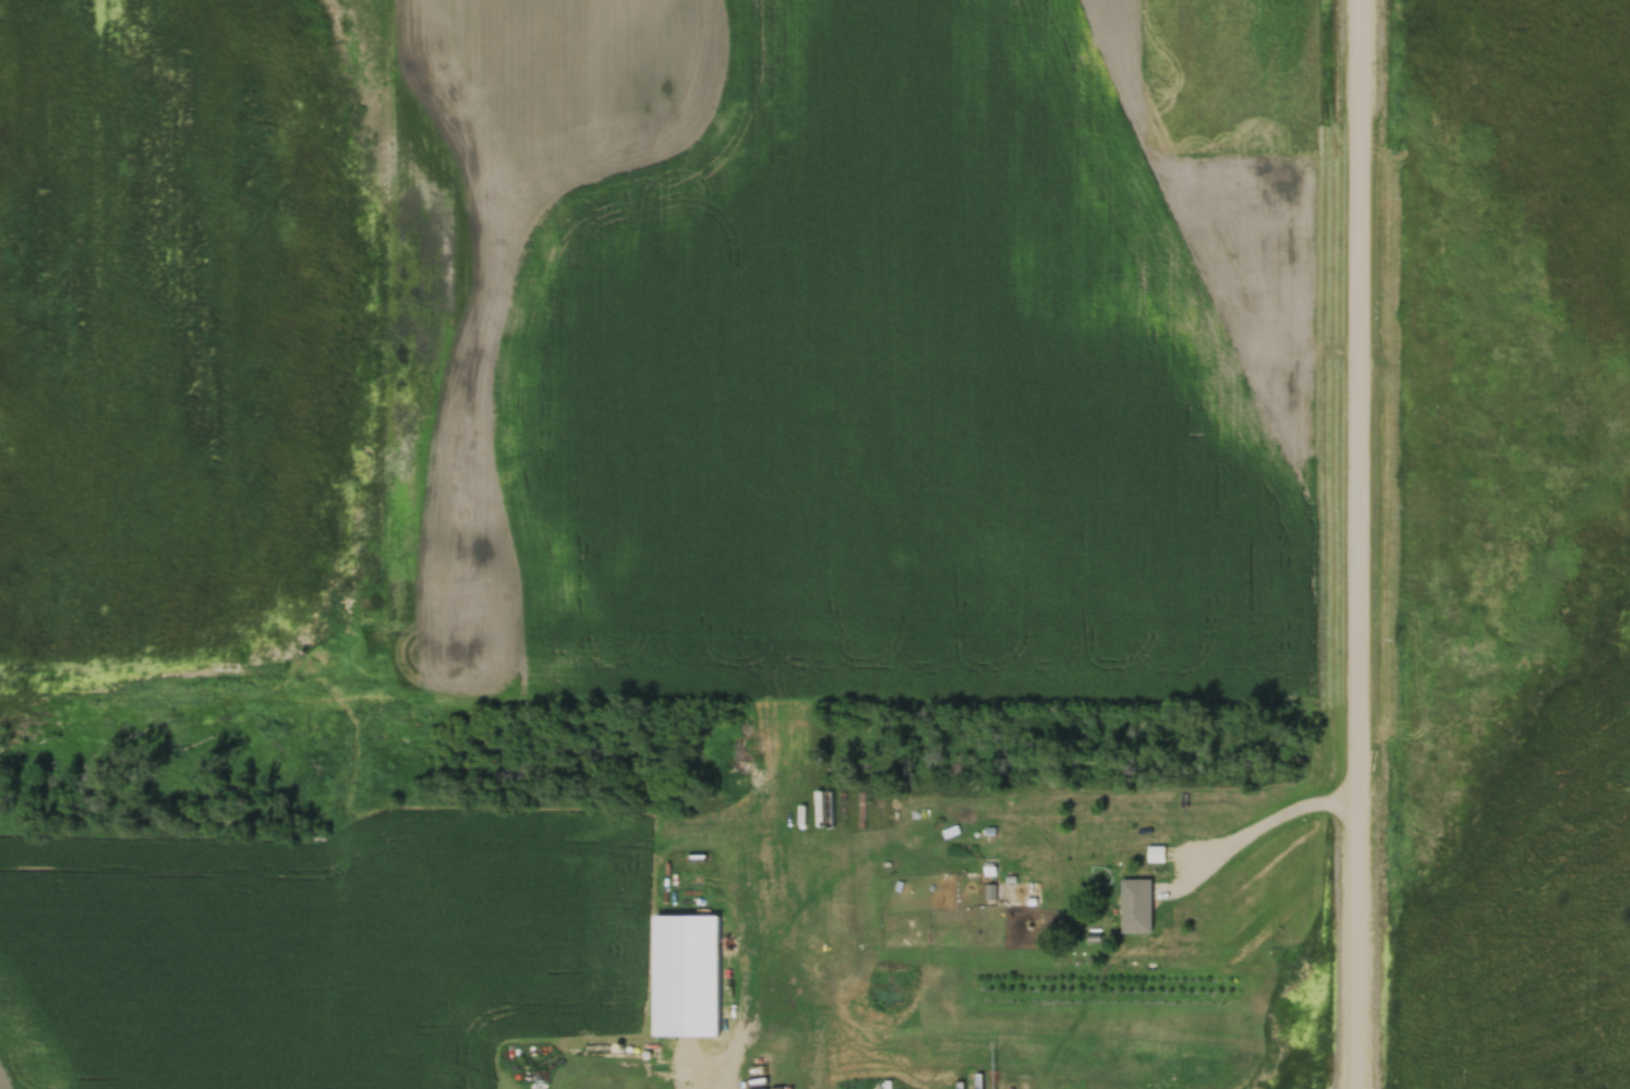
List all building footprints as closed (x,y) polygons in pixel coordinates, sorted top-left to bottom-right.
[(1163,845),(1147,845),(1147,861),(1163,861),(1163,845)] [(1150,878),(1120,878),(1120,931),(1150,931),(1150,878)] [(1258,1055),(1268,1066),(1279,1056),(1269,1045),(1258,1055)] [(1267,1085),(1278,1081),(1274,1069),(1263,1073),(1267,1085)]
